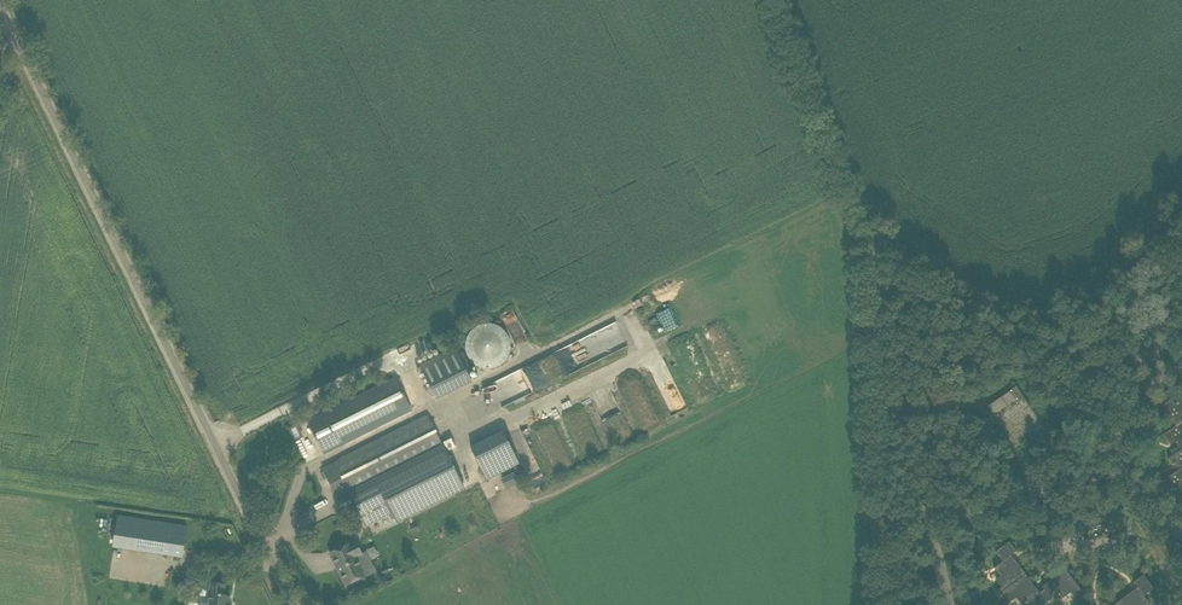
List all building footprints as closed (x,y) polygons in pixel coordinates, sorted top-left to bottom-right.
[(474,329),(473,330),(471,331),(470,333),(469,334),(468,336),(467,338),(467,340),(466,342),(466,344),(466,346),(466,348),(466,350),(466,352),(467,353),(468,355),(468,357),(469,359),(471,360),(472,362),(473,363),(475,364),(477,366),(478,366),(480,367),(482,368),(484,368),(486,369),(488,369),(490,369),(492,368),(494,368),(496,367),(497,367),(499,366),(501,365),(502,364),(504,362),(505,361),(507,359),(508,358),(509,356),(509,354),(510,352),(510,350),(511,349),(511,347),(511,345),(511,343),(510,341),(510,339),(509,337),(508,335),(507,334),(506,332),(504,330),(503,329),(502,328),(500,327),(498,326),(496,325),(494,324),(493,324),(491,324),(489,324),(487,324),(485,324),(483,324),(481,325),(479,325),(477,326),(476,327),(474,329)] [(627,325),(490,380),(499,402),(636,347),(627,325)] [(420,366),(436,398),(472,380),(456,348),(420,366)] [(308,422),(323,454),(412,410),(396,378),(308,422)] [(988,406),(1016,446),(1044,427),(1016,386),(988,406)] [(1176,425),(1181,421),(1178,414),(1181,411),(1181,399),(1175,404),(1171,399),(1162,405),(1176,425)] [(344,499),(343,497),(350,494),(363,520),(389,507),(396,521),(464,487),(428,416),(323,469),(339,501),(344,499)] [(1181,450),(1181,449),(1181,435),(1180,433),(1181,432),(1181,421),(1176,425),(1163,434),(1169,444),(1174,440),(1181,450)] [(470,447),(487,480),(520,464),(503,431),(470,447)] [(1179,469),(1181,474),(1181,449),(1181,450),(1168,458),(1173,465),(1175,464),(1179,469)] [(1179,497),(1181,495),(1181,484),(1179,480),(1181,477),(1181,474),(1179,469),(1161,481),(1168,491),(1173,487),(1179,497)] [(113,546),(171,555),(183,557),(187,527),(118,517),(113,546)] [(330,553),(346,586),(367,576),(359,559),(363,556),(356,541),(330,553)] [(1001,587),(1003,590),(1025,573),(1015,559),(1013,560),(1010,556),(1016,551),(1009,542),(996,552),(1003,561),(995,567),(1001,575),(997,579),(1002,586),(1001,587)] [(1051,582),(1044,587),(1050,595),(1057,590),(1063,598),(1071,592),(1075,596),(1082,591),(1066,570),(1059,576),(1061,579),(1053,585),(1051,582)] [(189,587),(191,573),(174,571),(172,585),(189,587)] [(1003,590),(1005,593),(1006,591),(1012,599),(1017,596),(1023,603),(1031,597),(1037,604),(1040,604),(1051,597),(1050,595),(1044,587),(1037,592),(1034,588),(1036,587),(1025,573),(1003,590)] [(1118,601),(1121,604),(1149,604),(1150,604),(1144,596),(1154,589),(1143,575),(1133,582),(1138,589),(1134,592),(1133,591),(1118,601)] [(231,596),(224,595),(226,584),(211,582),(208,604),(229,604),(231,596)]
